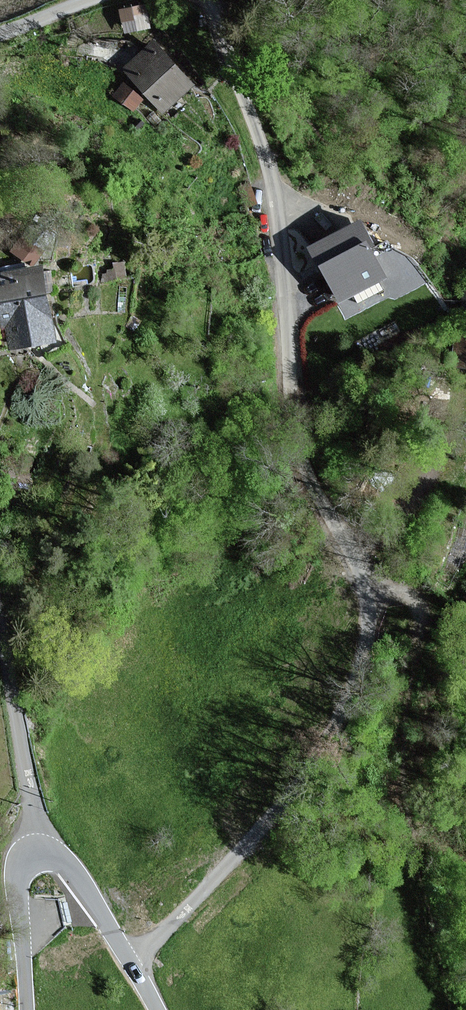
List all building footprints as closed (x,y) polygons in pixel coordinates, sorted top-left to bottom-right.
[(149,23),(145,0),(140,0),(121,3),(124,27),(149,23)] [(189,86),(151,43),(120,70),(158,113),(189,86)] [(380,279),(352,227),(306,251),(333,304),(380,279)] [(37,267),(0,274),(0,350),(52,339),(37,267)]
